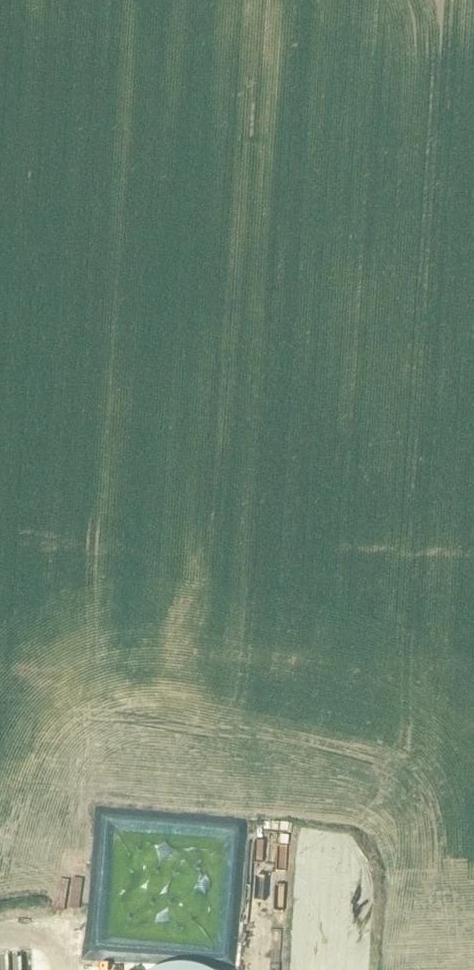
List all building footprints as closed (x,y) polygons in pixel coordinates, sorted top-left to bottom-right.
[(224,871),(222,896),(234,897),(236,872),(224,871)]
